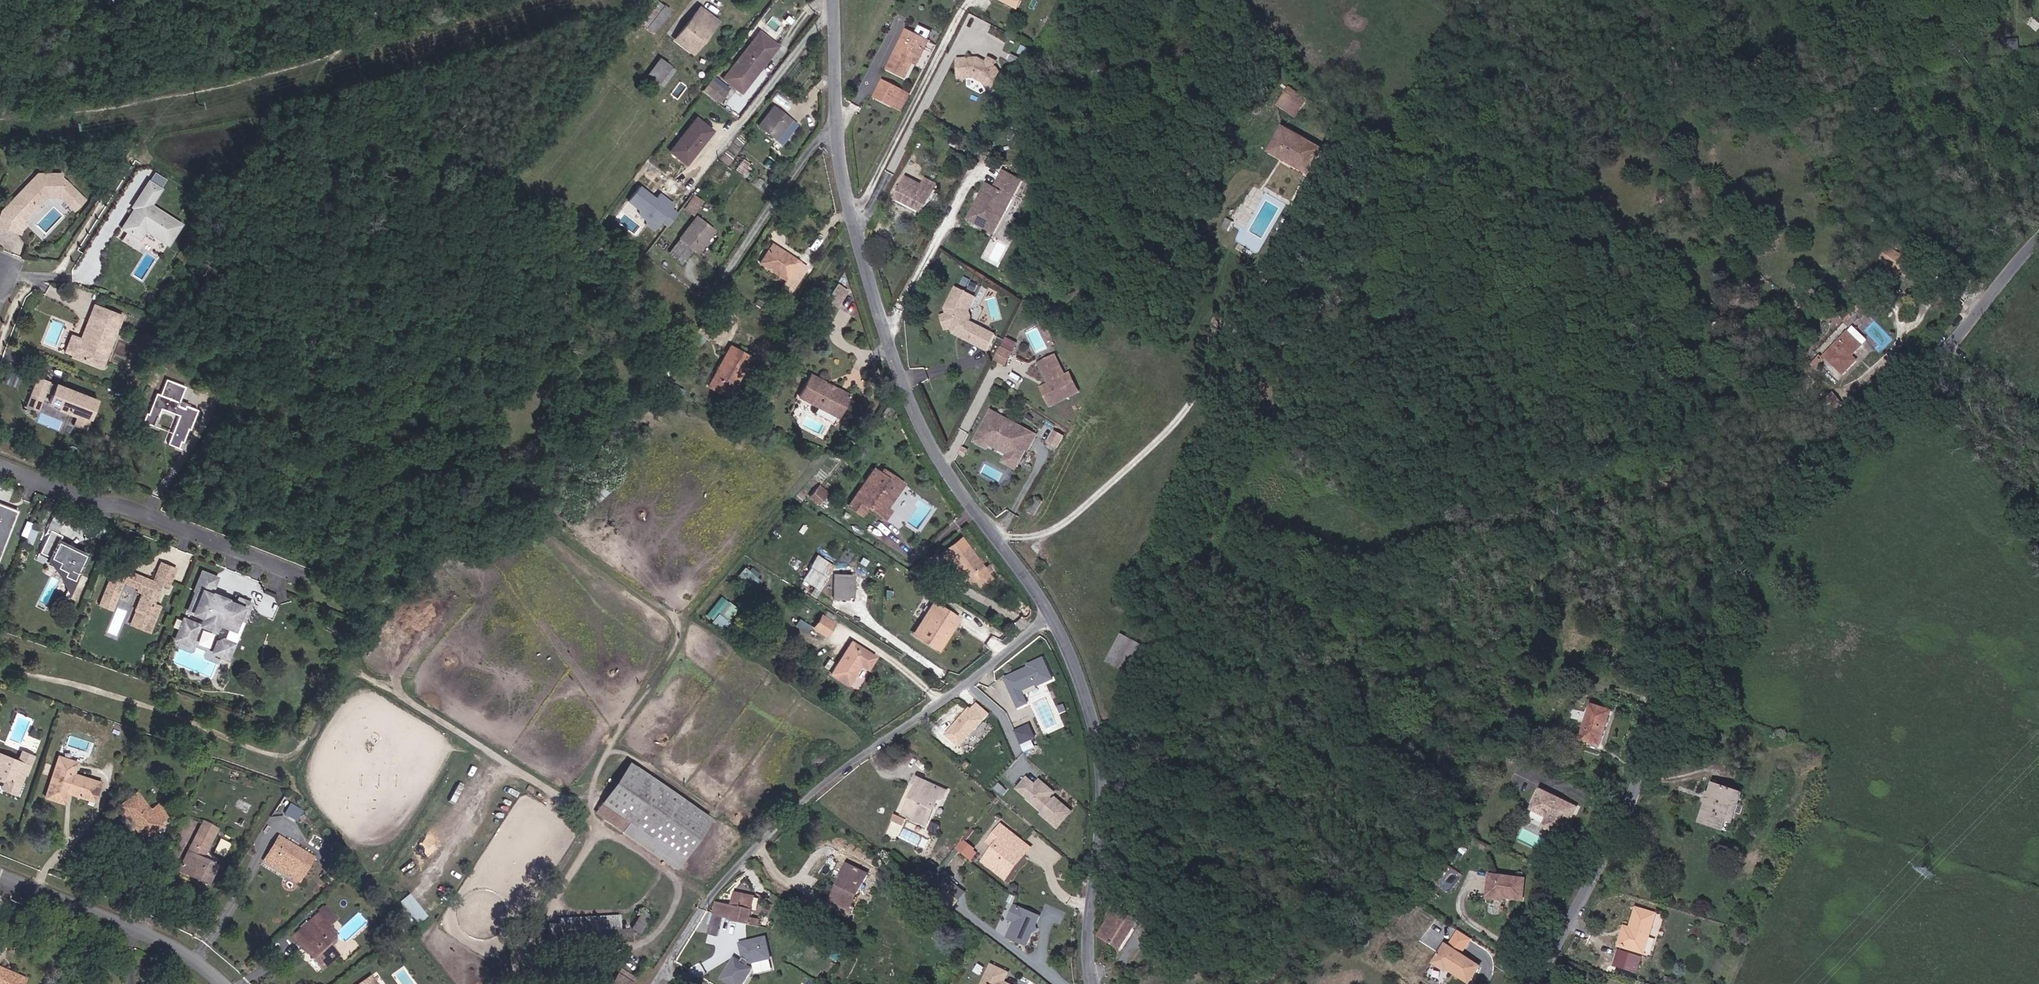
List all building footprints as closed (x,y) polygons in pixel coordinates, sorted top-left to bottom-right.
[(638,20),(647,27),(662,8),(654,2),(638,20)] [(692,37),(696,39),(711,19),(691,5),(667,37),(682,49),(692,37)] [(759,19),(722,67),(741,83),(770,45),(766,41),(774,31),(759,19)] [(770,45),(778,35),(774,31),(766,41),(770,45)] [(692,37),(682,49),(686,51),(696,39),(692,37)] [(2004,40),(2005,49),(2020,47),(2019,38),(2004,40)] [(949,71),(957,75),(962,64),(955,61),(955,53),(929,63),(935,77),(949,71)] [(955,61),(962,64),(966,58),(955,53),(955,61)] [(970,85),(981,81),(978,69),(973,65),(976,58),(968,54),(966,58),(962,64),(957,75),(960,76),(961,82),(968,80),(970,85)] [(641,83),(651,90),(669,68),(653,56),(640,72),(646,76),(641,83)] [(1277,73),(1293,83),(1298,74),(1282,64),(1277,73)] [(875,80),(885,86),(893,71),(883,65),(875,80)] [(716,91),(725,80),(709,68),(700,79),(716,91)] [(961,82),(964,90),(982,85),(981,81),(970,85),(968,80),(961,82)] [(747,119),(765,134),(781,114),(763,99),(747,119)] [(1262,127),(1266,129),(1280,105),(1275,102),(1262,127)] [(1266,129),(1302,149),(1315,124),(1280,105),(1266,129)] [(685,144),(688,147),(703,127),(686,115),(661,147),(674,158),(685,144)] [(879,183),(896,192),(911,164),(909,163),(905,170),(891,163),(879,183)] [(896,192),(907,198),(922,170),(911,164),(896,192)] [(977,166),(971,178),(974,180),(961,205),(978,215),(1000,173),(986,166),(984,170),(977,166)] [(29,221),(26,218),(51,192),(63,193),(64,186),(64,175),(41,170),(32,180),(34,182),(31,185),(29,183),(7,208),(20,221),(17,227),(24,230),(24,226),(29,221)] [(1006,177),(1000,173),(978,215),(983,218),(1006,177)] [(974,180),(971,178),(957,203),(961,205),(974,180)] [(81,205),(87,196),(67,182),(64,186),(63,193),(81,205)] [(157,190),(144,182),(131,203),(137,206),(133,211),(130,209),(118,229),(123,233),(132,238),(138,229),(157,240),(158,239),(167,244),(178,225),(147,206),(157,190)] [(695,192),(685,208),(695,214),(705,199),(695,192)] [(1212,211),(1217,214),(1223,202),(1218,200),(1212,211)] [(1217,214),(1219,215),(1226,204),(1223,202),(1217,214)] [(137,206),(131,203),(128,208),(130,209),(133,211),(137,206)] [(17,227),(20,221),(7,208),(1,220),(17,227)] [(679,242),(683,246),(700,224),(682,211),(665,232),(666,233),(679,242)] [(127,247),(132,238),(123,233),(118,241),(127,247)] [(654,248),(667,258),(679,242),(666,233),(654,248)] [(762,251),(765,247),(752,239),(749,243),(762,251)] [(1875,252),(1898,271),(1907,261),(1884,241),(1875,252)] [(775,293),(792,265),(765,247),(762,251),(749,243),(739,258),(770,277),(765,287),(775,293)] [(957,271),(961,265),(954,261),(950,268),(957,271)] [(926,288),(928,293),(932,304),(934,308),(938,308),(941,310),(940,313),(942,314),(950,298),(952,294),(951,290),(958,278),(939,267),(926,288)] [(834,284),(823,278),(815,291),(826,298),(834,284)] [(826,298),(815,291),(812,297),(823,303),(826,298)] [(922,295),(926,306),(932,304),(928,293),(922,295)] [(975,315),(950,298),(942,314),(965,330),(975,315)] [(122,320),(92,305),(75,339),(76,340),(74,344),(72,343),(71,345),(62,341),(54,357),(63,361),(63,362),(94,378),(122,320)] [(999,332),(1003,326),(991,320),(988,327),(999,332)] [(1838,346),(1851,337),(1840,324),(1814,345),(1830,363),(1842,354),(1838,346)] [(992,348),(999,332),(988,327),(980,343),(992,348)] [(744,358),(739,356),(747,342),(730,334),(720,351),(724,353),(716,368),(712,366),(706,375),(728,386),(744,358)] [(1007,335),(995,359),(1007,365),(1019,341),(1007,335)] [(739,356),(744,358),(751,344),(747,342),(739,356)] [(1799,348),(1804,354),(1811,348),(1807,343),(1799,348)] [(1073,387),(1054,349),(1038,357),(1048,377),(1040,381),(1050,399),(1073,387)] [(712,366),(716,368),(724,353),(720,351),(712,366)] [(663,378),(670,381),(682,362),(675,359),(663,378)] [(831,405),(842,385),(805,365),(794,385),(831,405)] [(172,415),(158,444),(169,449),(172,442),(174,443),(180,430),(182,431),(191,412),(179,406),(178,409),(172,406),(173,403),(160,397),(167,382),(162,379),(154,394),(151,392),(141,412),(139,411),(135,419),(147,424),(155,407),(172,415)] [(1816,395),(1825,388),(1819,381),(1810,388),(1816,395)] [(173,403),(180,388),(167,382),(160,397),(173,403)] [(35,405),(42,389),(30,383),(23,400),(25,401),(24,405),(22,404),(19,412),(27,415),(32,404),(35,405)] [(75,437),(87,408),(72,402),(72,403),(58,397),(59,396),(49,392),(41,408),(58,415),(57,416),(61,418),(62,417),(70,421),(65,432),(75,437)] [(1028,443),(1036,428),(991,405),(975,436),(984,440),(986,436),(1008,448),(1020,454),(1026,442),(1028,443)] [(1054,430),(1048,443),(1058,448),(1065,436),(1054,430)] [(1016,462),(1020,454),(1008,448),(1003,456),(1016,462)] [(891,502),(887,499),(898,479),(880,467),(876,464),(852,504),(863,510),(869,501),(872,503),(889,512),(895,504),(891,502)] [(887,499),(891,502),(905,478),(883,464),(880,467),(898,479),(887,499)] [(813,485),(817,480),(809,475),(805,479),(813,485)] [(799,487),(806,492),(813,485),(805,479),(799,487)] [(821,483),(808,494),(815,501),(828,491),(821,483)] [(1030,508),(1040,513),(1048,496),(1039,491),(1030,508)] [(866,512),(872,503),(869,501),(863,510),(866,512)] [(18,512),(0,504),(0,556),(18,512)] [(81,574),(78,573),(87,559),(61,545),(65,538),(53,532),(41,553),(61,564),(58,569),(63,571),(59,578),(73,585),(76,576),(79,577),(81,574)] [(968,538),(950,552),(955,559),(957,557),(966,568),(968,566),(979,581),(982,579),(988,588),(999,580),(994,573),(991,569),(968,538)] [(122,567),(128,569),(134,555),(121,550),(115,564),(122,567)] [(158,583),(168,587),(176,567),(161,561),(153,580),(142,576),(137,587),(136,590),(142,592),(134,611),(137,612),(139,613),(133,627),(149,633),(160,604),(153,602),(155,597),(153,596),(158,583)] [(813,579),(827,587),(838,571),(824,562),(813,579)] [(963,571),(965,573),(974,584),(978,581),(979,581),(968,566),(966,568),(963,571)] [(123,582),(137,587),(142,576),(127,570),(128,569),(122,567),(119,575),(125,577),(123,582)] [(215,577),(201,570),(194,589),(196,590),(187,611),(190,612),(195,612),(204,617),(201,625),(200,625),(192,622),(193,622),(183,617),(175,637),(189,644),(195,629),(201,626),(212,631),(215,623),(228,629),(232,620),(236,619),(241,621),(249,603),(237,598),(235,604),(225,600),(225,598),(222,597),(221,599),(214,596),(215,594),(211,592),(211,594),(209,593),(215,577)] [(114,599),(118,590),(119,590),(123,582),(125,577),(119,575),(112,573),(99,602),(108,606),(111,598),(114,599)] [(865,577),(854,577),(847,577),(847,598),(861,598),(861,590),(866,589),(866,584),(865,577)] [(111,598),(108,606),(112,607),(119,590),(118,590),(114,599),(111,598)] [(940,601),(927,622),(919,635),(943,649),(951,637),(953,633),(957,635),(968,618),(940,601)] [(131,626),(133,627),(139,613),(137,612),(131,626)] [(828,628),(838,634),(844,624),(834,618),(828,628)] [(1116,660),(1137,672),(1149,644),(1127,633),(1116,660)] [(955,639),(951,637),(943,649),(947,652),(955,639)] [(225,659),(231,645),(219,640),(216,641),(211,653),(225,659)] [(872,666),(879,670),(887,658),(864,643),(852,663),(867,673),(872,666)] [(1055,675),(1047,653),(1032,659),(1032,661),(1017,667),(1018,671),(1009,674),(1019,701),(1029,698),(1024,685),(1039,679),(1040,681),(1055,675)] [(843,677),(859,686),(867,673),(852,663),(843,677)] [(1567,728),(1586,735),(1598,699),(1579,692),(1567,728)] [(964,733),(973,740),(996,712),(984,702),(978,710),(975,707),(953,734),(959,738),(964,733)] [(1031,722),(1017,728),(1023,741),(1037,735),(1031,722)] [(968,746),(973,740),(964,733),(959,738),(968,746)] [(25,764),(0,755),(0,777),(9,780),(6,791),(16,794),(25,764)] [(79,797),(88,778),(73,772),(76,764),(58,757),(42,797),(60,804),(65,792),(79,797)] [(621,821),(683,857),(708,814),(616,761),(592,804),(621,821)] [(1738,783),(1733,782),(1736,773),(1706,762),(1695,792),(1701,795),(1698,803),(1717,810),(1722,797),(1717,795),(1720,788),(1731,791),(1734,793),(1738,783)] [(1027,774),(1014,789),(1059,828),(1076,809),(1039,778),(1036,782),(1027,774)] [(79,797),(85,800),(93,780),(88,778),(79,797)] [(910,814),(934,822),(943,796),(951,799),(954,789),(930,779),(927,788),(919,785),(910,814)] [(85,800),(91,802),(99,782),(93,780),(85,800)] [(165,797),(160,801),(147,784),(130,797),(153,825),(175,809),(165,797)] [(1524,825),(1542,834),(1556,804),(1520,786),(1512,804),(1529,812),(1524,825)] [(1717,810),(1722,812),(1731,791),(1720,788),(1717,795),(1722,797),(1717,810)] [(1638,803),(1640,791),(1630,790),(1629,802),(1638,803)] [(1691,801),(1698,803),(1701,795),(1695,792),(1691,801)] [(587,812),(616,830),(621,821),(592,804),(587,812)] [(197,842),(210,848),(220,827),(207,821),(197,842)] [(1015,867),(1011,864),(1029,841),(1003,823),(1000,828),(1005,833),(1001,838),(986,859),(1008,876),(1015,867)] [(995,834),(1001,838),(1005,833),(1000,828),(995,834)] [(286,845),(290,839),(282,835),(279,841),(286,845)] [(1533,852),(1538,841),(1529,836),(1524,847),(1533,852)] [(214,852),(225,857),(232,842),(221,837),(214,852)] [(964,838),(956,849),(974,860),(981,849),(964,838)] [(305,881),(317,863),(286,845),(279,841),(268,859),(305,881)] [(1015,867),(1032,844),(1029,841),(1011,864),(1015,867)] [(193,850),(206,856),(210,848),(197,842),(193,850)] [(214,881),(222,866),(206,858),(206,856),(193,850),(186,865),(214,881)] [(1485,885),(1508,888),(1510,868),(1472,863),(1469,887),(1484,889),(1485,885)] [(864,907),(860,905),(875,873),(854,864),(849,875),(852,876),(836,907),(859,918),(864,907)] [(952,898),(957,890),(965,880),(957,873),(946,894),(952,898)] [(760,916),(752,914),(757,890),(739,886),(735,902),(738,903),(735,917),(759,922),(760,916)] [(952,898),(961,906),(967,898),(957,890),(952,898)] [(1016,901),(1019,894),(1013,891),(1010,898),(1016,901)] [(1623,934),(1636,898),(1617,892),(1609,915),(1603,913),(1598,926),(1619,933),(1623,934)] [(421,924),(431,916),(411,893),(402,901),(421,924)] [(729,916),(735,917),(738,903),(735,902),(721,899),(718,910),(729,913),(729,916)] [(1039,922),(1043,912),(1017,901),(1011,916),(1017,918),(1010,934),(1030,942),(1035,929),(1039,922)] [(716,920),(728,922),(729,916),(729,913),(718,910),(716,920)] [(323,975),(340,960),(323,940),(326,937),(321,930),(326,926),(319,918),(308,926),(314,934),(304,943),(310,951),(305,954),(323,975)] [(565,929),(627,928),(627,920),(565,920),(565,929)] [(715,926),(727,929),(728,922),(716,920),(715,926)] [(1102,936),(1121,948),(1131,928),(1121,922),(1117,928),(1108,923),(1102,936)] [(304,943),(314,934),(308,926),(293,939),(299,947),(304,943)] [(554,941),(639,939),(639,928),(627,928),(565,929),(554,930),(554,941)] [(1437,962),(1452,970),(1463,950),(1433,933),(1420,955),(1436,964),(1437,962)] [(744,939),(746,953),(743,957),(737,954),(725,976),(740,983),(744,983),(755,964),(750,961),(752,957),(754,958),(773,955),(770,935),(744,939)] [(305,954),(310,951),(304,943),(299,947),(305,954)] [(991,983),(1017,983),(1013,982),(1017,973),(1000,965),(991,983)] [(1653,973),(1638,968),(1633,983),(1649,983),(1653,973)] [(0,970),(0,983),(29,983),(0,970)] [(625,974),(617,983),(638,983),(625,974)]
